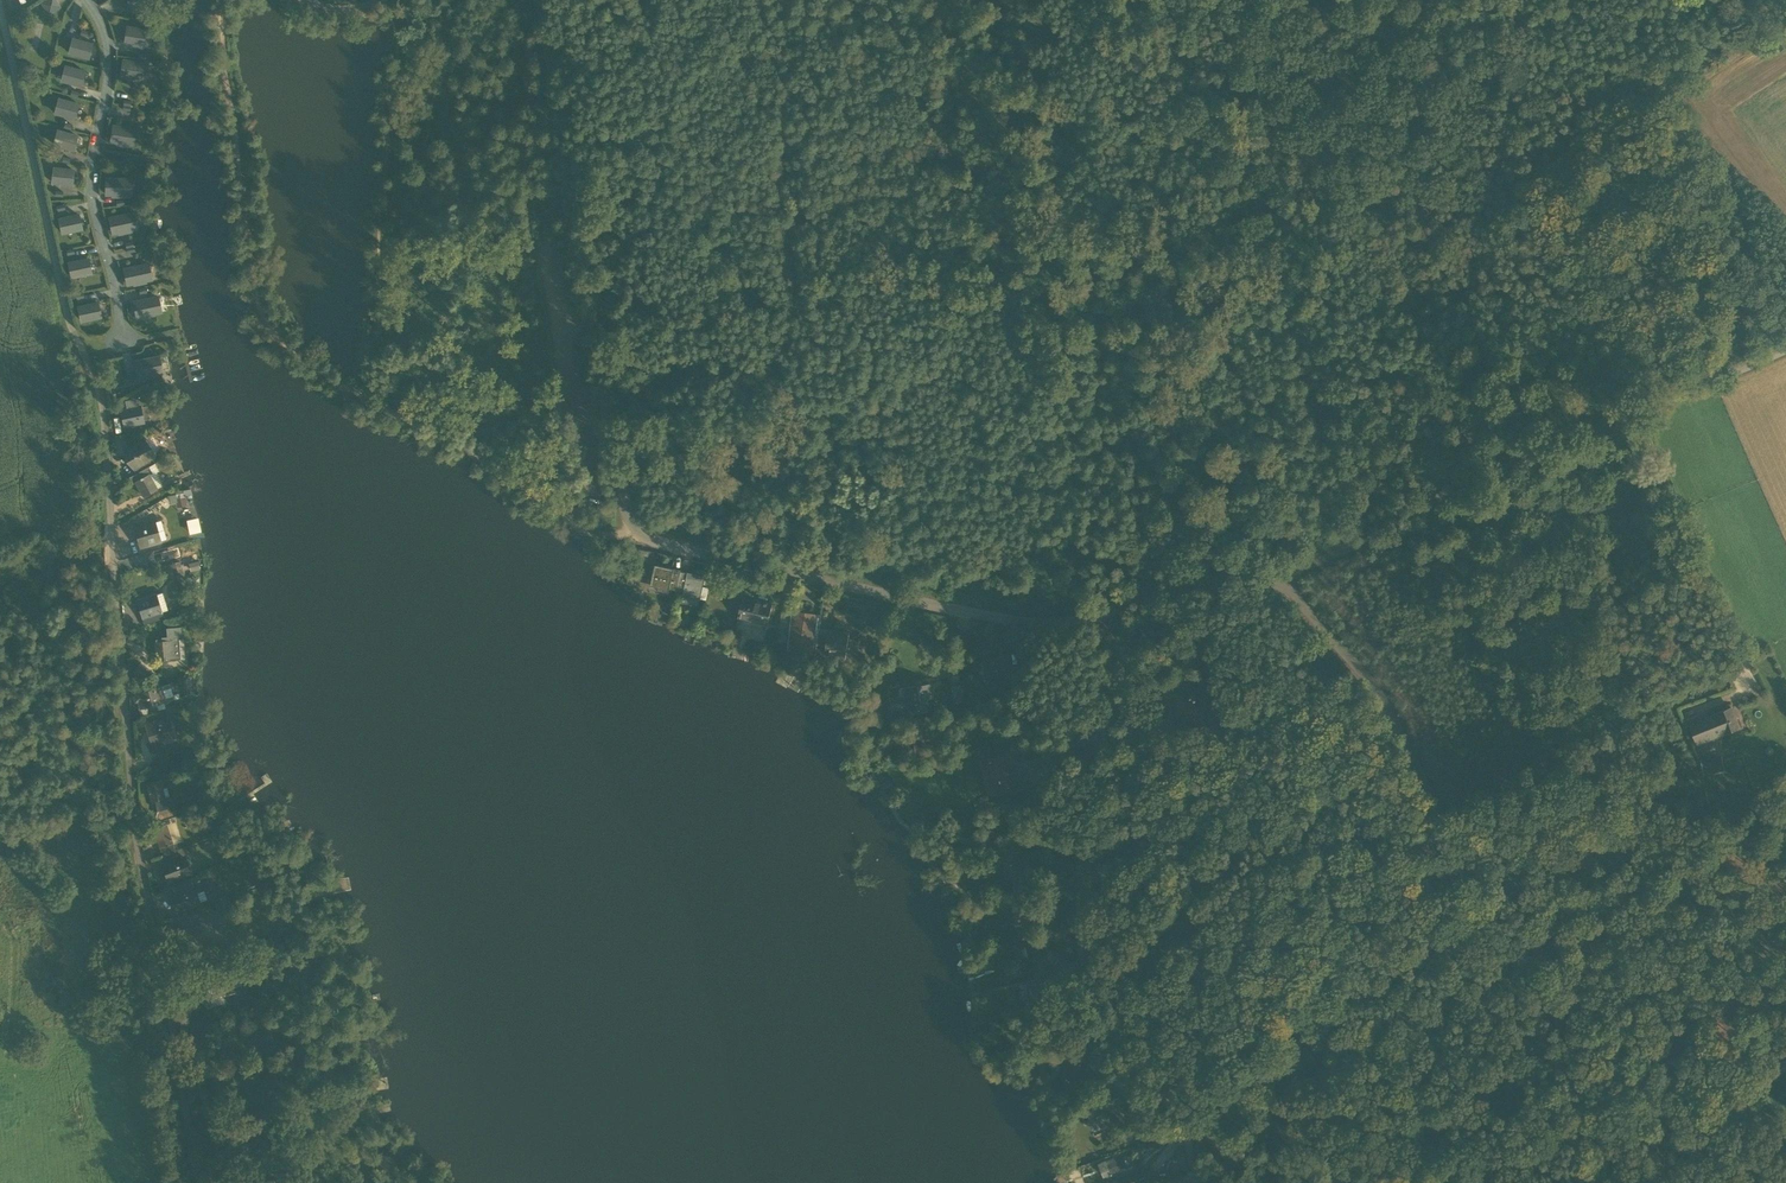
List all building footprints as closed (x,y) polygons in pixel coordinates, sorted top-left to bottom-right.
[(56,0),(45,0),(41,3),(49,15),(60,7),(56,0)] [(127,7),(147,10),(148,0),(128,0),(127,7)] [(151,31),(127,27),(125,43),(135,44),(135,45),(142,47),(143,45),(147,46),(148,39),(150,39),(151,31)] [(73,39),(69,53),(88,57),(91,43),(73,39)] [(147,64),(123,60),(121,75),(131,77),(131,78),(138,80),(138,78),(143,79),(145,72),(146,72),(147,64)] [(65,66),(62,80),(80,85),(84,71),(65,66)] [(59,99),(55,113),(74,118),(77,104),(59,99)] [(131,101),(124,100),(122,109),(130,110),(131,101)] [(137,129),(113,126),(111,141),(121,143),(121,144),(128,145),(129,144),(133,145),(134,137),(136,137),(137,129)] [(58,130),(54,144),(73,149),(76,135),(58,130)] [(54,168),(52,182),(71,184),(73,170),(54,168)] [(130,179),(107,179),(106,194),(116,194),(116,196),(124,196),(124,194),(129,195),(129,187),(130,187),(130,179)] [(133,213),(110,218),(113,233),(123,231),(123,232),(131,231),(130,229),(135,228),(133,221),(135,221),(133,213)] [(59,218),(62,232),(81,228),(78,214),(59,218)] [(132,241),(125,243),(127,252),(134,251),(132,241)] [(69,263),(72,277),(91,273),(88,259),(69,263)] [(148,264),(124,269),(127,284),(137,282),(137,284),(145,282),(145,280),(150,279),(148,272),(149,272),(148,264)] [(157,297),(134,302),(137,317),(147,315),(147,316),(155,315),(155,313),(159,312),(158,305),(159,305),(157,297)] [(78,307),(81,321),(100,317),(97,303),(78,307)] [(158,356),(135,361),(138,377),(148,375),(148,376),(156,374),(156,373),(160,372),(159,365),(160,364),(158,356)] [(126,408),(137,406),(135,398),(125,400),(126,408)] [(120,410),(124,427),(144,422),(140,405),(137,406),(126,408),(120,410)] [(131,466),(132,467),(133,467),(145,460),(153,455),(153,454),(148,457),(140,443),(145,440),(144,439),(123,451),(124,453),(124,452),(132,466),(131,466)] [(153,454),(145,440),(140,443),(148,457),(153,454)] [(124,453),(131,466),(132,466),(124,452),(124,453)] [(133,467),(136,473),(148,466),(145,460),(133,467)] [(154,473),(148,476),(155,489),(161,485),(154,473)] [(143,495),(155,489),(148,476),(136,483),(139,489),(143,495)] [(169,503),(178,502),(180,518),(197,515),(193,489),(168,492),(169,503)] [(199,516),(187,519),(190,534),(202,531),(199,516)] [(160,520),(154,522),(159,541),(166,539),(160,520)] [(153,521),(150,522),(156,543),(159,542),(159,541),(153,521)] [(141,547),(156,543),(150,522),(135,526),(141,547)] [(179,558),(184,572),(201,566),(196,552),(179,558)] [(171,563),(174,575),(183,573),(180,560),(171,563)] [(681,570),(656,564),(651,585),(659,587),(658,589),(669,592),(670,589),(677,591),(678,587),(678,585),(681,571),(681,570)] [(681,571),(678,585),(683,586),(685,587),(688,573),(681,571)] [(682,600),(699,604),(700,597),(702,587),(704,577),(688,573),(685,587),(682,600)] [(156,595),(161,612),(163,612),(168,610),(163,593),(156,595)] [(138,600),(143,618),(161,612),(156,595),(138,600)] [(754,621),(768,624),(773,604),(743,596),(739,613),(755,617),(754,621)] [(790,626),(797,627),(799,612),(792,611),(786,610),(783,625),(790,626)] [(161,612),(143,618),(142,618),(144,625),(165,618),(163,612),(161,612)] [(788,643),(810,646),(813,627),(815,614),(799,612),(797,627),(790,626),(790,633),(788,643)] [(815,614),(813,627),(820,628),(822,615),(815,614)] [(156,640),(157,659),(176,658),(175,644),(178,643),(178,638),(182,638),(181,627),(167,628),(168,637),(162,638),(162,639),(156,640)] [(816,652),(818,644),(820,628),(813,627),(810,646),(809,651),(816,652)] [(829,629),(820,628),(818,644),(826,645),(829,629)] [(846,653),(850,632),(829,629),(826,645),(831,646),(830,651),(846,653)] [(176,658),(186,657),(184,638),(182,638),(178,638),(178,643),(175,644),(176,658)] [(848,653),(854,654),(856,639),(850,639),(848,653)] [(788,648),(809,651),(810,646),(788,643),(788,648)] [(983,660),(986,679),(1006,677),(1003,658),(983,660)] [(975,661),(977,680),(986,679),(983,660),(975,661)] [(133,671),(140,679),(148,672),(141,664),(133,671)] [(1012,671),(1014,687),(1022,686),(1020,669),(1012,671)] [(151,679),(152,682),(154,687),(160,686),(157,677),(151,679)] [(145,690),(154,687),(152,682),(143,684),(145,690)] [(908,693),(910,709),(927,706),(926,697),(932,696),(930,683),(908,686),(909,693),(908,693)] [(169,685),(160,688),(137,694),(141,708),(163,701),(163,699),(172,696),(169,685)] [(952,687),(954,697),(961,696),(959,685),(952,687)] [(139,708),(141,715),(165,708),(163,701),(141,708),(139,708)] [(1711,718),(1718,735),(1724,732),(1724,733),(1739,726),(1731,707),(1716,713),(1717,715),(1711,718)] [(149,743),(151,743),(161,740),(173,736),(173,735),(169,736),(166,723),(169,722),(169,721),(163,723),(162,719),(145,724),(146,728),(145,729),(147,729),(150,742),(149,742),(149,743)] [(1692,727),(1698,742),(1713,736),(1706,721),(1692,727)] [(163,746),(161,740),(151,743),(152,749),(163,746)] [(1703,774),(1725,771),(1723,755),(1701,758),(1703,774)] [(154,800),(157,811),(167,809),(164,797),(161,798),(159,789),(162,789),(160,781),(148,784),(152,800),(154,800)] [(1032,798),(1035,806),(1046,802),(1042,792),(1039,793),(1040,795),(1032,798)] [(168,832),(171,843),(182,840),(176,822),(165,825),(168,832)] [(154,828),(156,836),(168,832),(165,825),(154,828)] [(171,843),(168,832),(156,836),(160,846),(171,843)] [(1009,843),(1010,848),(1022,845),(1021,840),(1009,843)] [(160,846),(163,856),(175,852),(171,843),(160,846)] [(163,865),(169,881),(190,873),(185,858),(170,864),(169,863),(163,865)] [(1014,863),(1019,881),(1032,878),(1027,859),(1014,863)] [(207,881),(193,886),(193,888),(195,893),(210,888),(207,881)] [(195,893),(193,888),(178,893),(178,892),(172,894),(178,910),(199,902),(195,893)] [(1045,915),(1048,930),(1050,930),(1056,928),(1054,913),(1045,915)] [(1036,922),(1023,924),(1023,923),(1017,924),(1020,938),(1036,933),(1041,932),(1040,926),(1036,922)] [(184,948),(187,962),(219,956),(216,941),(202,944),(197,945),(195,931),(199,930),(199,929),(181,933),(184,948)] [(1052,936),(1050,930),(1048,930),(1041,932),(1036,933),(1038,940),(1052,936)] [(1037,969),(1039,976),(1054,972),(1052,965),(1037,969)] [(237,970),(227,973),(229,982),(240,979),(237,970)] [(225,983),(229,982),(227,973),(211,977),(215,992),(227,989),(225,983)] [(215,992),(211,977),(205,978),(209,994),(215,992)] [(225,983),(227,989),(215,992),(209,994),(210,999),(222,996),(242,991),(240,979),(229,982),(225,983)] [(1032,1002),(1035,1001),(1039,1000),(1034,985),(1027,987),(1032,1002)] [(222,996),(210,999),(212,1005),(224,1002),(222,996)] [(1059,1011),(1064,1026),(1076,1021),(1071,1006),(1059,1011)] [(987,1017),(971,1021),(973,1028),(989,1024),(987,1017)] [(249,1039),(253,1055),(259,1054),(255,1038),(249,1039)] [(231,1044),(235,1060),(253,1055),(249,1039),(231,1044)] [(1287,1063),(1292,1076),(1305,1071),(1301,1060),(1287,1063)] [(259,1074),(253,1075),(254,1090),(261,1089),(259,1074)] [(235,1077),(237,1091),(254,1090),(253,1075),(235,1077)] [(1121,1082),(1125,1094),(1139,1089),(1134,1077),(1121,1082)] [(264,1112),(265,1118),(284,1115),(282,1103),(263,1106),(257,1107),(258,1113),(264,1112)] [(243,1136),(252,1140),(259,1126),(250,1122),(243,1136)] [(1119,1133),(1122,1142),(1132,1138),(1129,1130),(1119,1133)] [(1117,1143),(1122,1142),(1119,1133),(1114,1135),(1117,1143)] [(1115,1161),(1119,1169),(1128,1165),(1124,1157),(1115,1161)] [(1336,1182),(1359,1182),(1360,1182),(1355,1166),(1333,1174),(1336,1182)] [(1117,1176),(1119,1182),(1122,1182),(1137,1178),(1135,1171),(1117,1176)]
